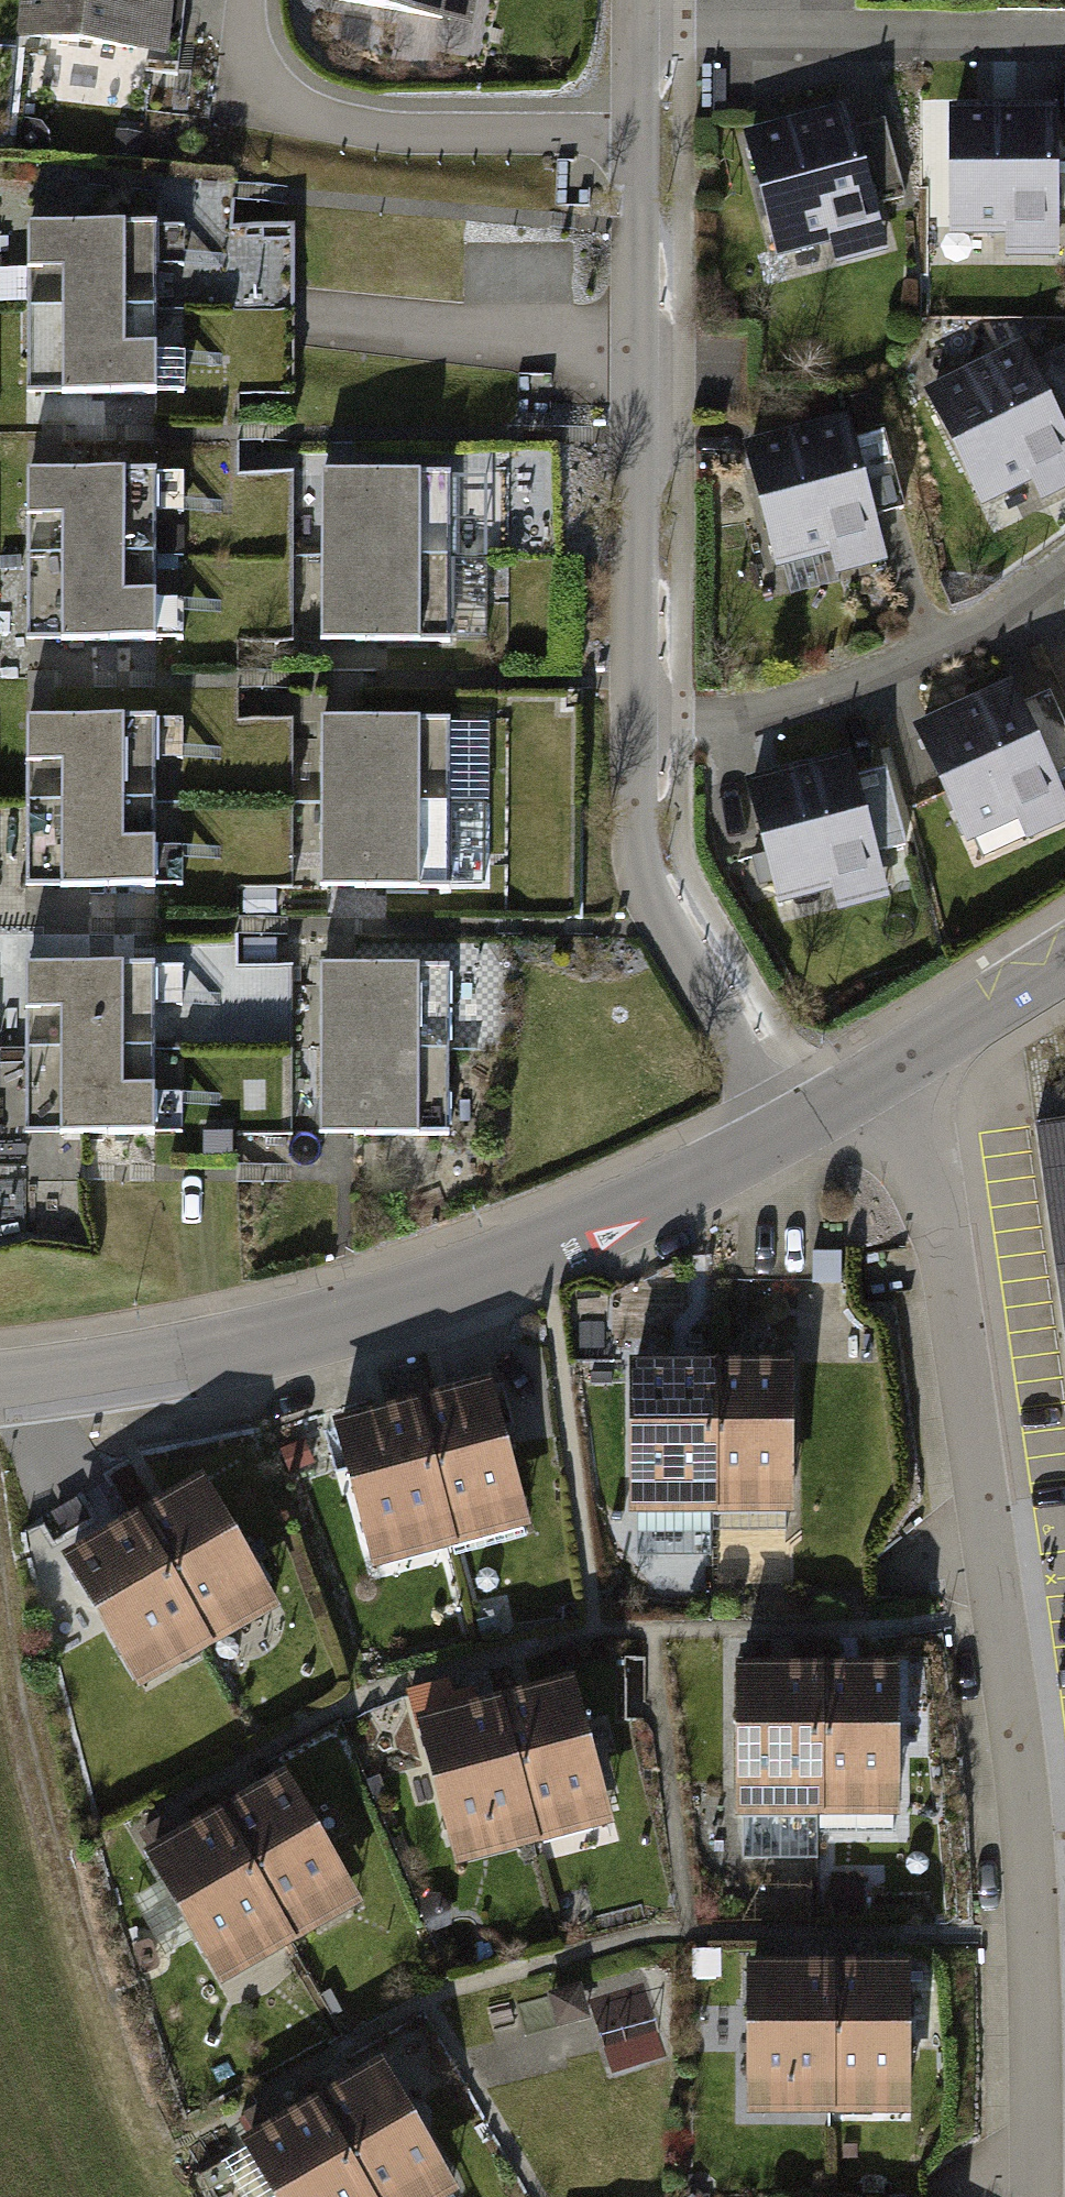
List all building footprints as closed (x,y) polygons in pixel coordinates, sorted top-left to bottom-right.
[(17,44),(173,60),(179,0),(21,0),(17,44)] [(317,19),(476,50),(485,0),(321,0),(317,19)] [(848,102),(736,132),(770,258),(831,242),(836,263),(887,250),(848,102)] [(1058,104),(945,105),(946,234),(1005,234),(1006,255),(1058,255),(1058,104)] [(882,120),(855,127),(876,202),(903,195),(882,120)] [(189,216),(32,217),(33,392),(190,391),(189,216)] [(299,295),(300,221),(236,220),(235,294),(299,295)] [(923,388),(982,506),(1032,482),(1040,498),(1064,485),(1064,432),(1019,340),(923,388)] [(1034,363),(1064,425),(1064,347),(1034,363)] [(847,412),(738,441),(771,568),(831,553),(836,573),(886,560),(847,412)] [(882,431),(855,438),(875,513),(902,506),(882,431)] [(180,465),(24,466),(26,637),(181,636),(180,465)] [(480,467),(320,467),(320,638),(481,638),(480,467)] [(909,730),(961,845),(1018,819),(1027,839),(1064,822),(1064,808),(1010,685),(909,730)] [(1022,706),(1053,778),(1064,773),(1064,734),(1048,695),(1022,706)] [(191,708),(27,709),(29,884),(192,882),(191,708)] [(486,712),(325,712),(325,889),(486,889),(486,712)] [(848,751),(741,779),(774,905),(831,890),(837,911),(886,898),(848,751)] [(883,768),(856,776),(877,851),(904,843),(883,768)] [(181,953),(20,955),(21,1052),(22,1133),(183,1132),(181,953)] [(456,959),(319,958),(317,1138),(454,1139),(456,959)] [(238,960),(238,1024),(294,1024),(294,960),(238,960)] [(1028,1135),(1064,1407),(1064,1129),(1028,1135)] [(648,1381),(648,1535),(729,1535),(729,1381),(648,1381)] [(729,1381),(729,1535),(810,1535),(811,1381),(729,1381)] [(415,1402),(449,1548),(527,1530),(493,1384),(415,1402)] [(337,1420),(371,1566),(449,1548),(415,1402),(337,1420)] [(209,1472),(140,1511),(214,1643),(284,1603),(209,1472)] [(140,1511),(70,1551),(145,1682),(214,1643),(140,1511)] [(1055,1581),(1064,1581),(1064,1541),(1055,1541),(1055,1581)] [(741,1664),(741,1818),(822,1818),(823,1664),(741,1664)] [(823,1664),(822,1818),(903,1819),(904,1665),(823,1664)] [(499,1701),(534,1848),(612,1829),(577,1683),(499,1701)] [(421,1720),(456,1866),(534,1848),(499,1701),(421,1720)] [(288,1776),(219,1816),(294,1947),(363,1908),(288,1776)] [(219,1816),(150,1855),(225,1986),(294,1947),(219,1816)] [(753,1963),(753,2117),(834,2117),(835,1963),(753,1963)] [(835,1963),(834,2117),(915,2117),(916,1963),(835,1963)] [(664,2023),(610,2032),(615,2060),(669,2051),(664,2023)] [(315,2101),(370,2196),(452,2196),(459,2193),(384,2062),(315,2101)] [(246,2140),(279,2196),(370,2196),(315,2101),(246,2140)]
